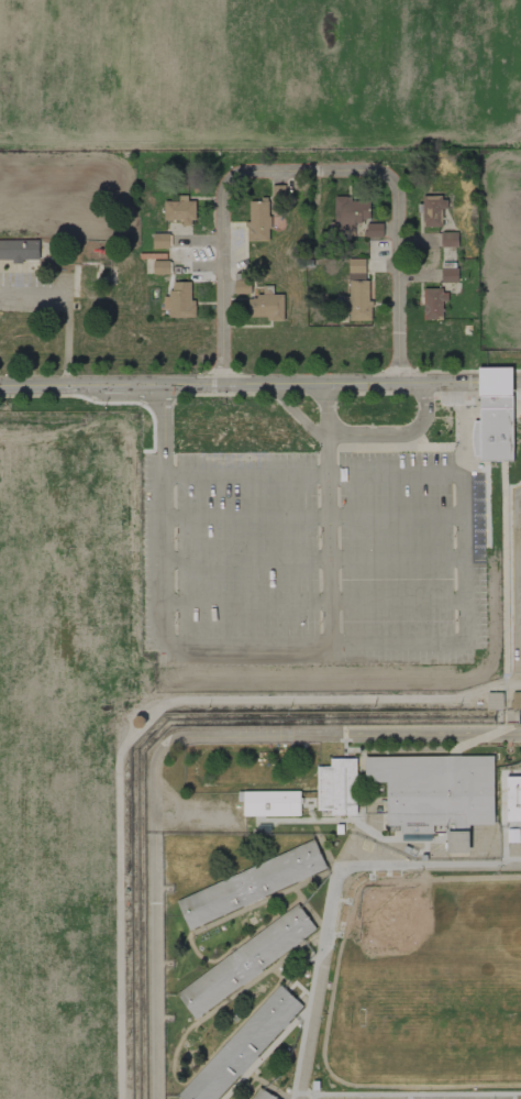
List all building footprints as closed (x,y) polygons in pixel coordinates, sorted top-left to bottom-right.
[(285,200),(285,186),(271,186),(271,201),(285,200)] [(335,197),(336,238),(383,237),(383,223),(370,224),(370,201),(350,202),(350,197),(335,197)] [(442,227),(442,209),(447,209),(447,197),(422,198),(423,227),(442,227)] [(195,198),(178,198),(178,202),(164,201),(164,220),(183,221),(183,226),(194,226),(195,198)] [(247,241),(269,241),(269,200),(248,200),(247,241)] [(458,232),(441,233),(441,247),(458,247),(458,232)] [(170,234),(153,234),(152,249),(169,249),(170,234)] [(0,241),(0,262),(39,261),(39,240),(0,241)] [(368,259),(348,259),(349,297),(346,297),(347,323),(369,323),(368,259)] [(169,275),(169,261),(153,261),(153,274),(169,275)] [(458,283),(458,269),(441,269),(441,283),(458,283)] [(190,282),(170,283),(171,301),(168,301),(169,318),(196,317),(195,301),(191,301),(190,282)] [(283,323),(283,295),(273,295),(273,286),(261,285),(261,294),(247,294),(247,323),(283,323)] [(442,302),(448,302),(448,289),(423,290),(424,320),(443,319),(442,302)] [(480,367),(480,419),(474,419),(473,432),(473,446),(475,455),(480,455),(480,459),(513,460),(513,367),(480,367)] [(487,710),(502,710),(501,693),(487,694),(487,710)] [(140,714),(137,715),(135,717),(134,719),(134,722),(134,724),(135,726),(137,727),(140,728),(142,728),(145,727),(146,726),(147,724),(148,722),(147,719),(147,717),(145,715),(143,714),(140,714)] [(366,759),(366,783),(388,783),(388,826),(401,826),(401,833),(432,833),(432,826),(491,826),(490,758),(366,759)] [(318,770),(318,807),(334,807),(334,817),(357,817),(357,760),(331,760),(331,770),(318,770)] [(509,822),(520,822),(520,777),(508,777),(509,822)] [(243,792),(244,818),(300,817),(300,791),(243,792)] [(177,902),(190,931),(325,868),(312,840),(177,902)] [(298,905),(179,994),(197,1019),(315,930),(298,905)] [(183,1098),(218,1098),(302,1008),(279,987),(179,1096),(183,1098)] [(254,1098),(277,1098),(260,1089),(254,1098)]
